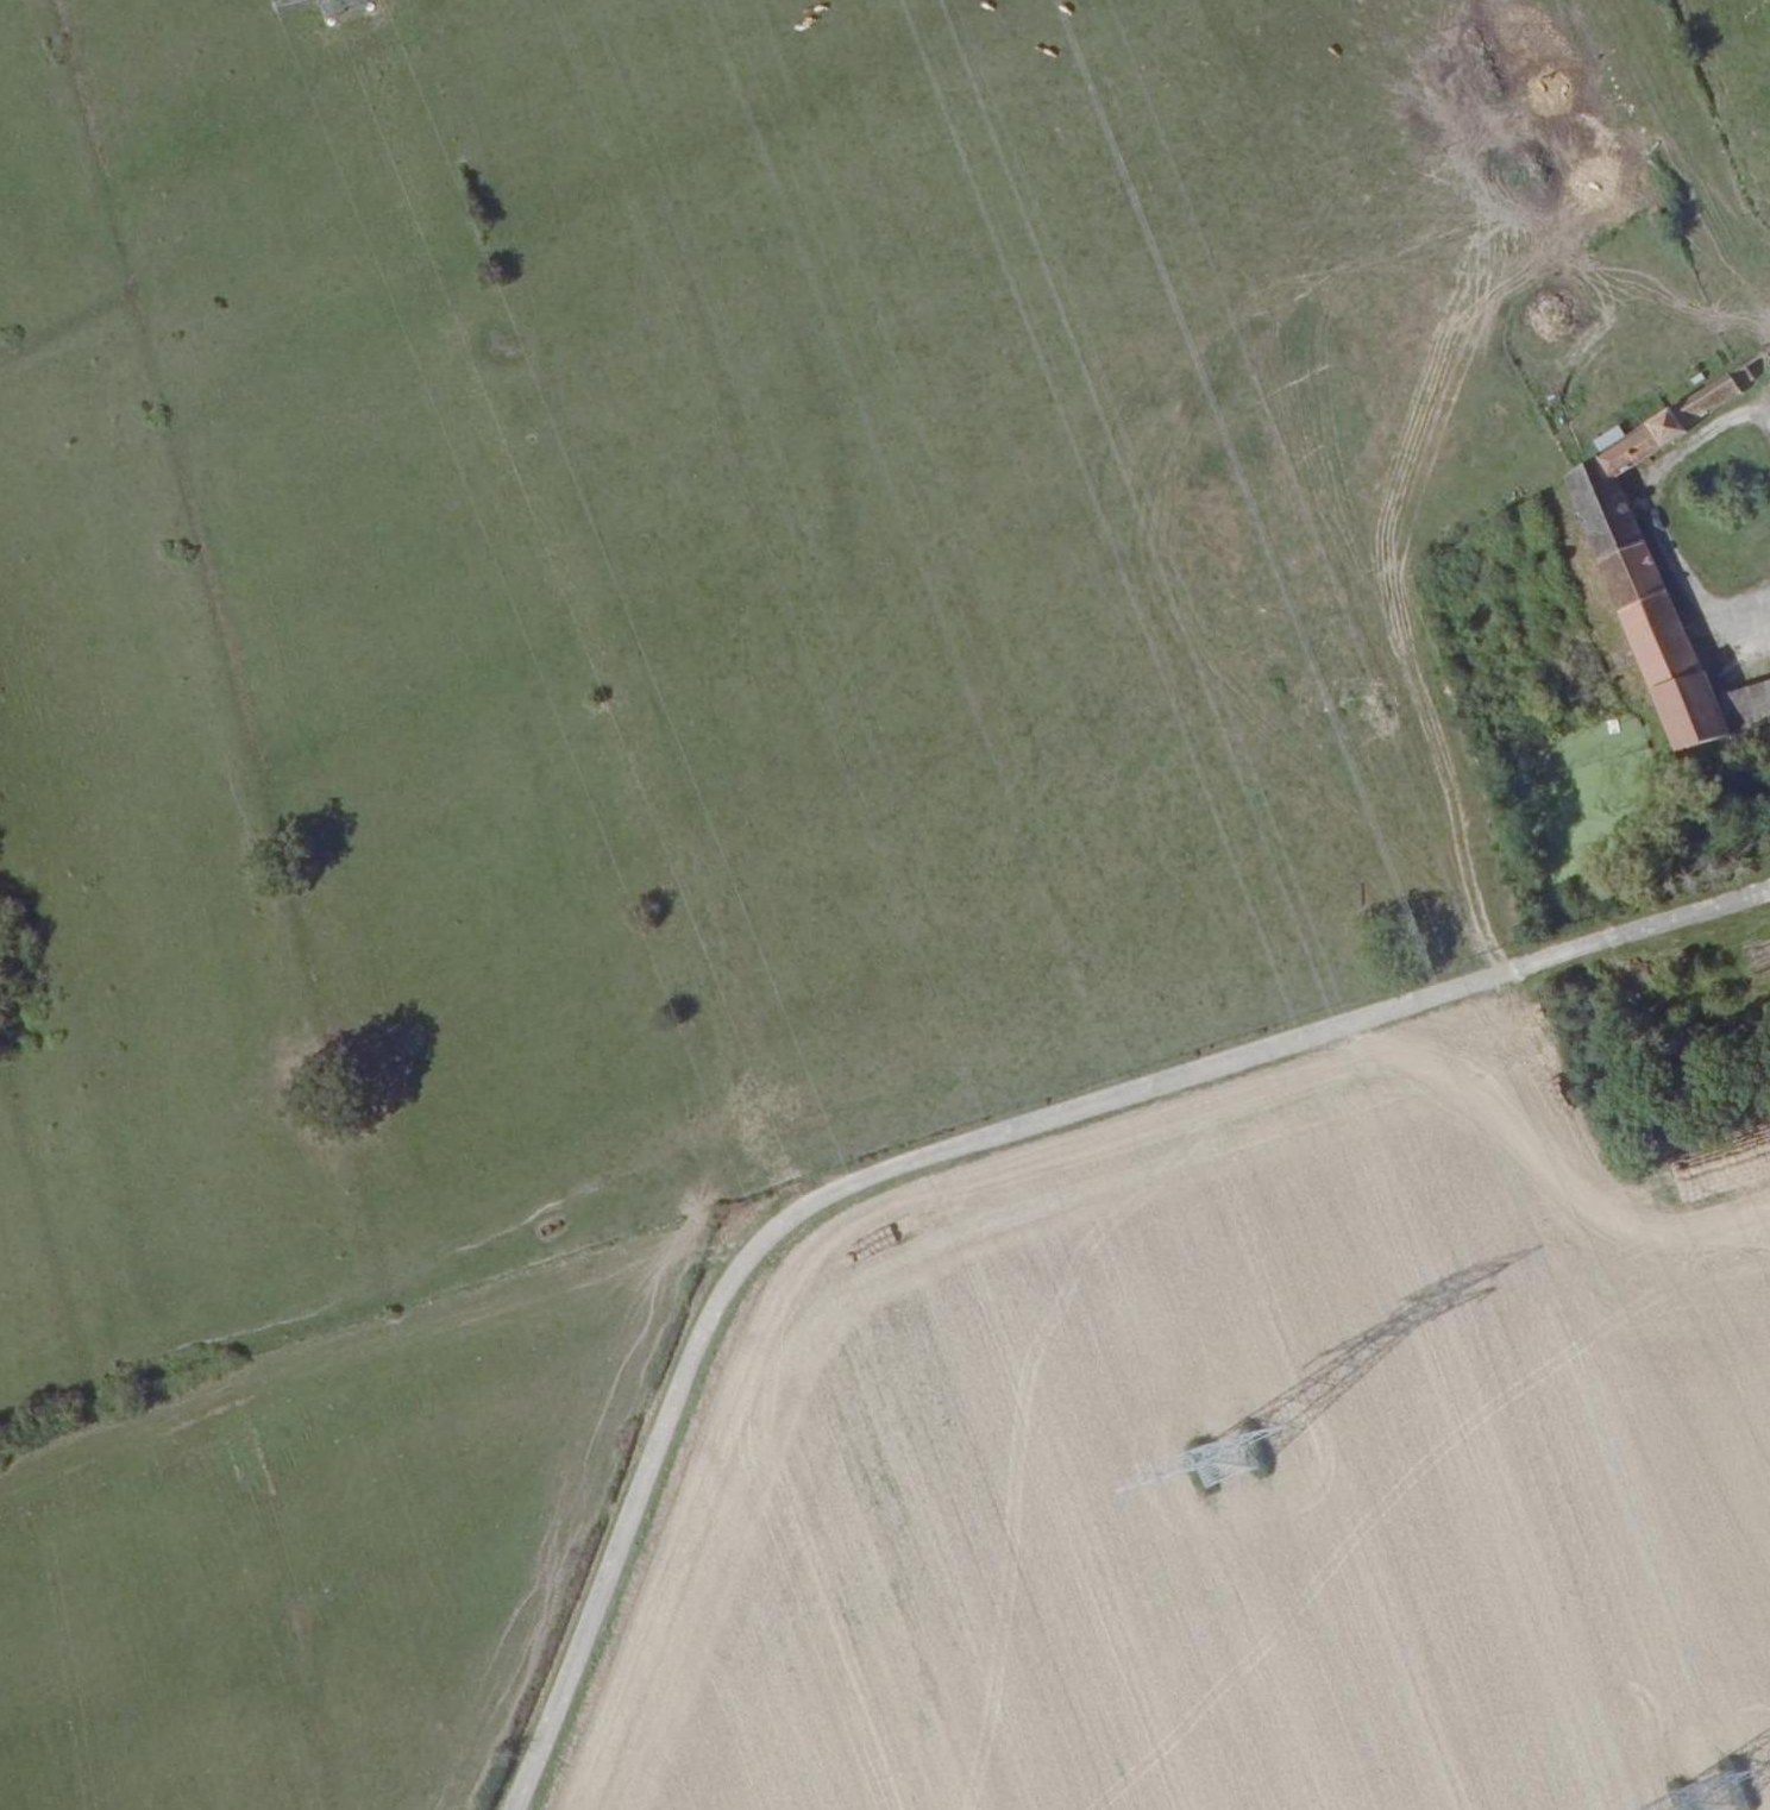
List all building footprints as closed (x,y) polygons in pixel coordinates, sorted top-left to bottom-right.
[(1578,466),(1667,696),(1683,743),(1769,717),(1769,674),(1722,689),(1640,466),(1701,433),(1694,413),(1744,386),(1737,366),(1578,466)]
